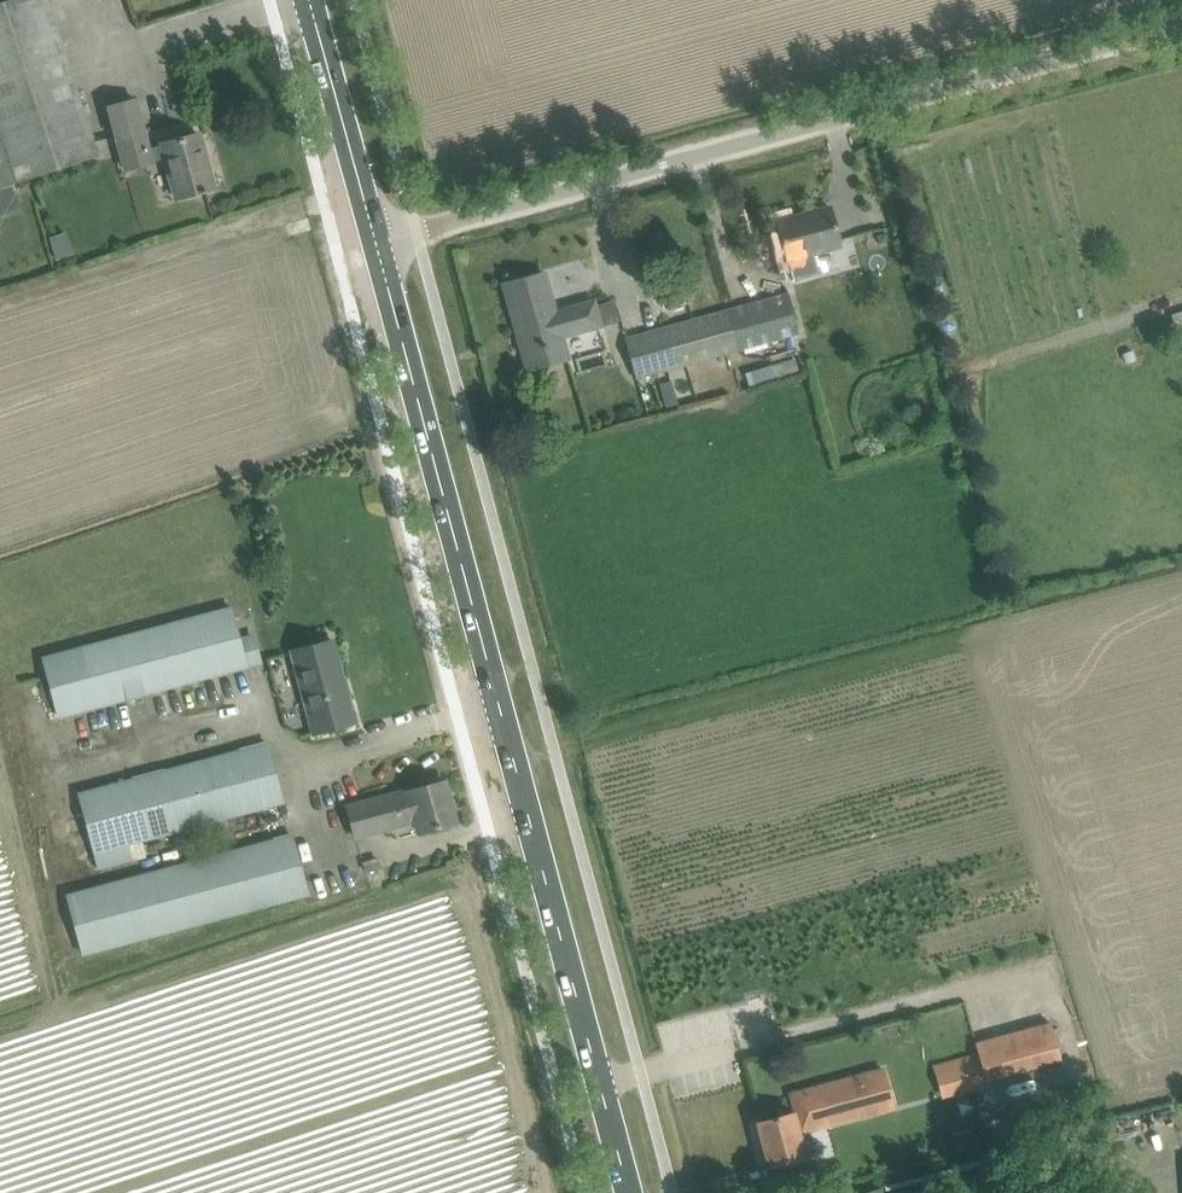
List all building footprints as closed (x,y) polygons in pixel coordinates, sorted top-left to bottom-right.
[(0,2),(0,188),(98,156),(46,0),(7,0),(0,2)] [(176,197),(205,190),(213,188),(199,134),(162,144),(148,148),(135,99),(109,106),(126,169),(152,162),(151,161),(165,158),(176,197)] [(819,275),(814,253),(841,245),(831,207),(777,221),(787,260),(793,282),(819,275)] [(528,370),(552,363),(568,358),(562,336),(600,324),(594,301),(555,312),(545,273),(504,284),(528,370)] [(728,310),(739,350),(799,334),(788,294),(728,310)] [(739,350),(728,310),(625,339),(637,379),(739,350)] [(776,381),(799,374),(794,357),(771,364),(776,381)] [(43,658),(58,717),(247,667),(231,608),(43,658)] [(315,733),(331,729),(354,723),(332,640),(292,651),(315,733)] [(267,744),(79,794),(95,853),(283,803),(267,744)] [(355,836),(397,825),(412,821),(415,833),(456,822),(444,781),(347,807),(355,836)] [(67,896),(83,954),(307,893),(291,834),(67,896)] [(1016,1074),(1062,1062),(1051,1023),(976,1043),(979,1053),(986,1082),(1016,1074)] [(869,1074),(839,1081),(816,1088),(789,1095),(794,1113),(759,1122),(771,1165),(794,1159),(804,1156),(808,1155),(802,1132),(893,1106),(883,1070),(869,1074)]
